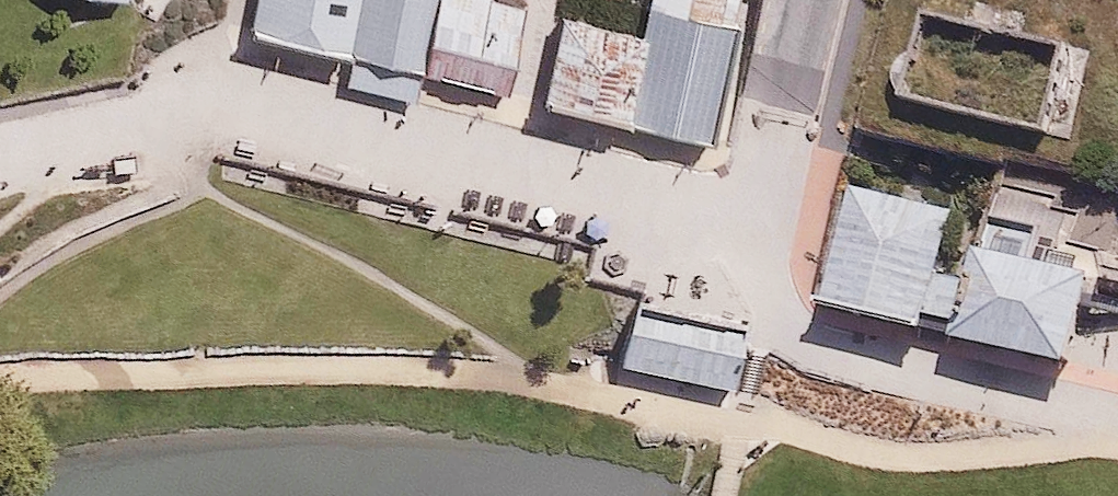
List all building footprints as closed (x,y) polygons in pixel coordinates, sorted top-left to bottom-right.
[(248,30),(247,36),(346,59),(359,0),(255,0),(248,30)] [(346,59),(418,76),(436,0),(359,0),(346,59)] [(491,0),(436,0),(418,76),(504,96),(525,8),(491,0)] [(641,36),(620,123),(705,142),(716,96),(739,0),(650,0),(641,36)] [(915,10),(894,101),(1044,136),(1065,45),(915,10)] [(641,36),(559,16),(537,103),(620,123),(641,36)] [(418,76),(346,59),(339,90),(411,107),(418,76)] [(974,239),(1117,274),(1117,168),(999,139),(974,239)] [(947,211),(843,186),(813,307),(917,332),(921,315),(930,278),(947,211)] [(1082,275),(970,247),(961,285),(930,278),(921,315),(950,322),(945,340),(1061,366),(1082,275)] [(746,333),(637,310),(623,375),(733,398),(746,333)]
